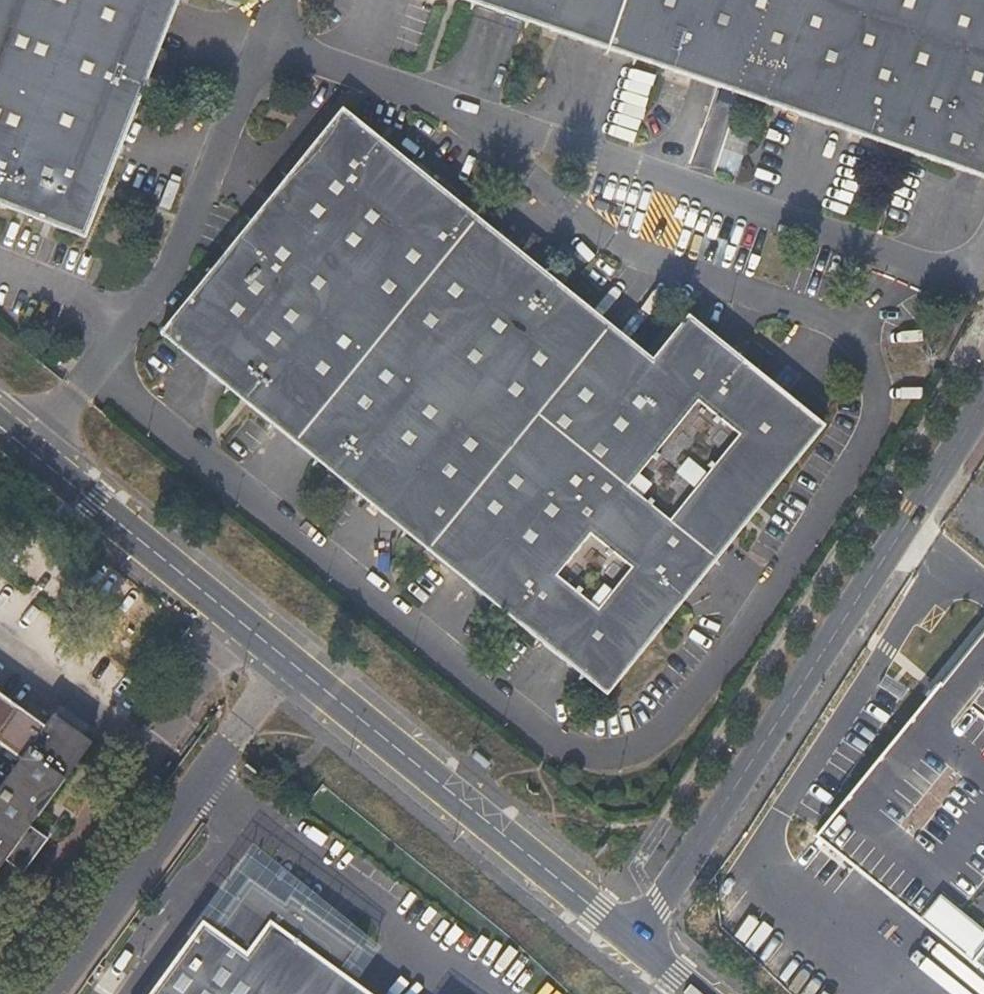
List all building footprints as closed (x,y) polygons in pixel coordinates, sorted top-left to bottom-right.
[(81,241),(174,0),(0,0),(0,208),(81,241)] [(983,171),(983,0),(463,0),(982,179),(983,171)] [(227,389),(240,399),(603,694),(820,425),(683,315),(649,360),(357,123),(341,110),(285,180),(160,334),(227,389)] [(943,681),(816,836),(983,973),(983,714),(943,681)] [(0,695),(0,744),(19,758),(7,775),(0,770),(0,862),(3,858),(21,871),(50,831),(39,824),(35,829),(27,824),(34,814),(37,816),(89,742),(52,714),(44,725),(0,695)] [(249,858),(201,922),(209,929),(247,877),(282,903),(288,895),(362,950),(343,977),(350,982),(374,949),(249,858)] [(149,993),(366,993),(350,982),(343,977),(362,950),(288,895),(282,903),(247,877),(209,929),(201,922),(149,993)]
